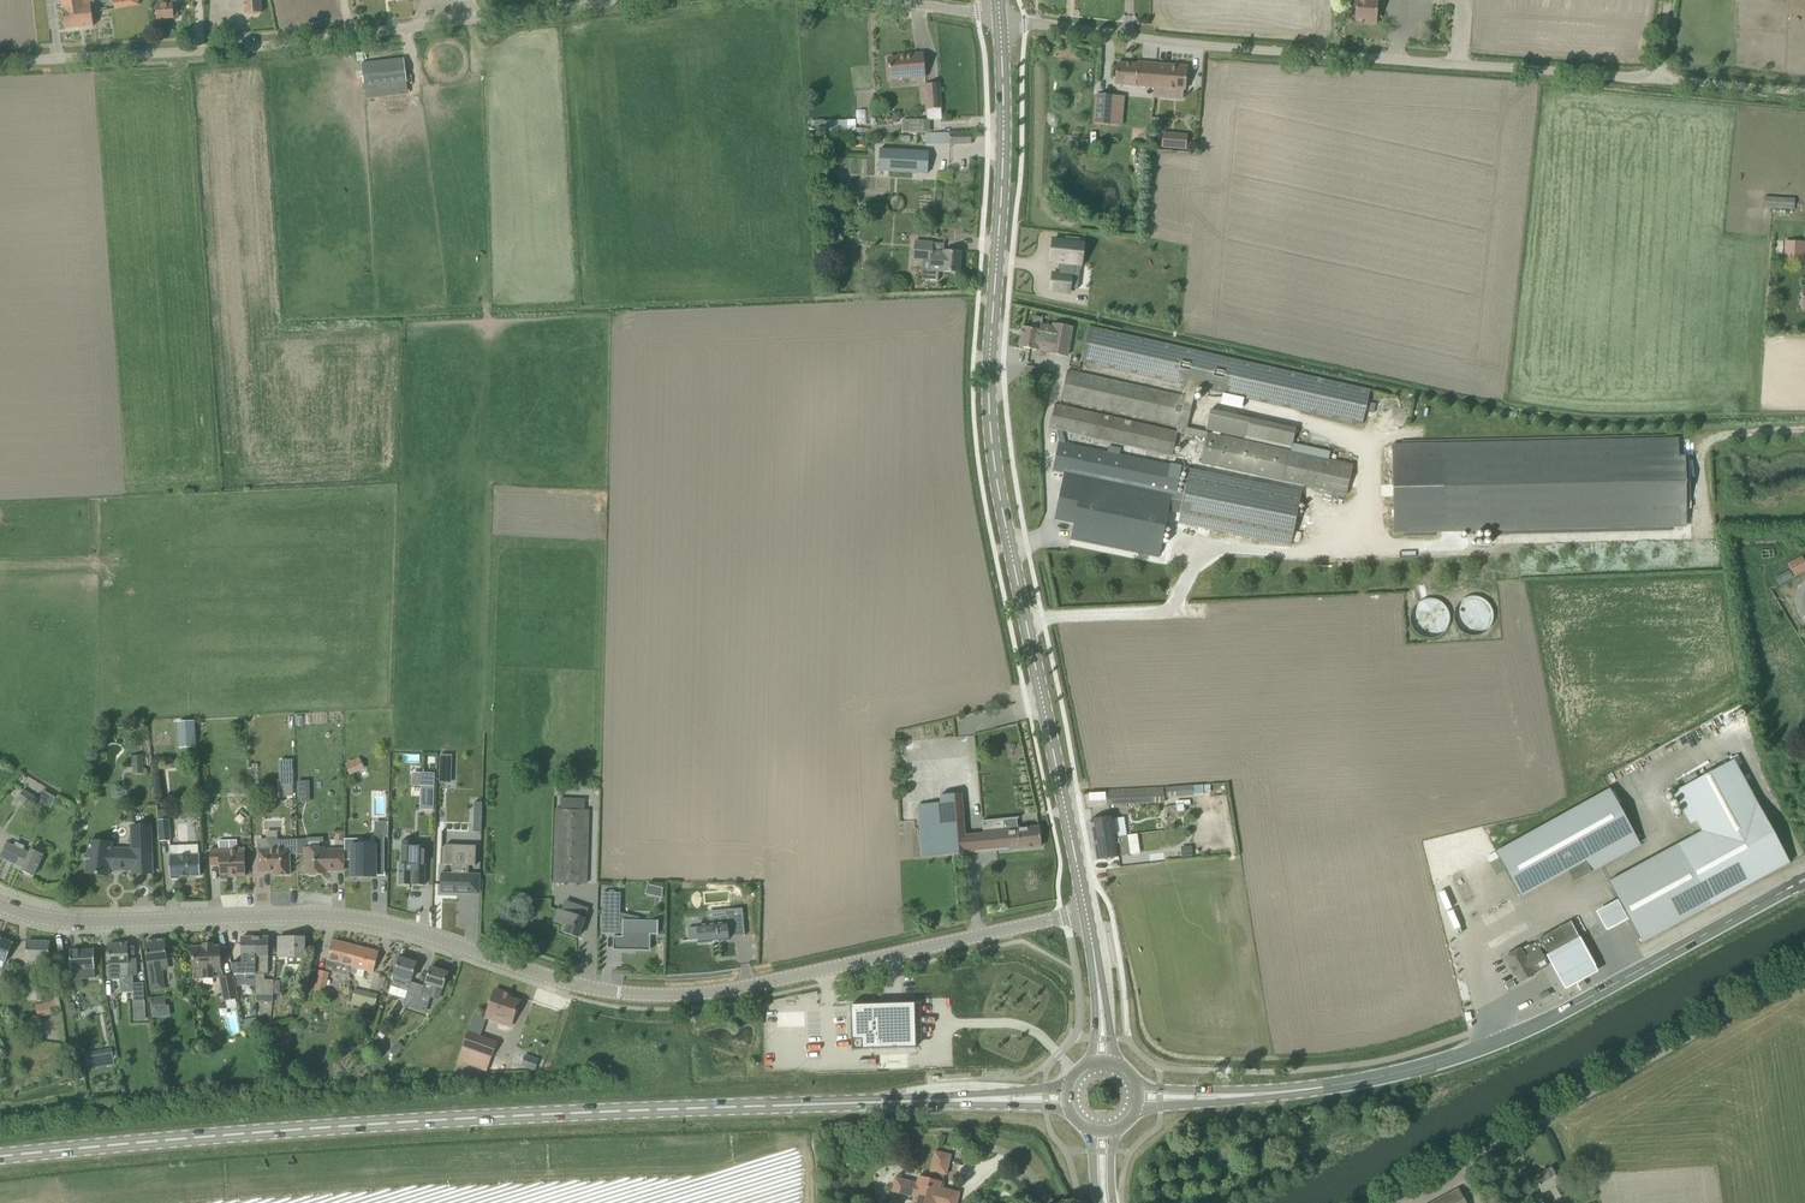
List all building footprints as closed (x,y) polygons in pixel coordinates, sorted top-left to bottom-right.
[(93,0),(61,0),(65,29),(94,26),(90,4),(94,3),(93,0)] [(177,4),(176,4),(176,0),(156,0),(157,6),(156,6),(157,21),(167,20),(167,18),(178,17),(177,4)] [(245,14),(262,12),(261,0),(244,0),(245,14)] [(1352,0),(1351,0),(1351,8),(1356,9),(1355,19),(1365,19),(1365,23),(1375,24),(1377,2),(1376,2),(1376,0),(1352,0)] [(888,58),(890,78),(925,75),(923,53),(898,55),(899,58),(888,58)] [(361,64),(364,90),(407,85),(404,58),(361,64)] [(1155,87),(1156,64),(1137,63),(1137,65),(1117,63),(1115,84),(1155,87)] [(1156,64),(1155,87),(1185,89),(1187,67),(1156,64)] [(939,84),(925,85),(927,109),(941,108),(939,84)] [(1093,124),(1112,125),(1114,95),(1095,94),(1093,124)] [(1153,118),(1152,130),(1161,131),(1162,119),(1153,118)] [(817,133),(858,132),(858,119),(817,120),(817,133)] [(903,120),(902,131),(928,131),(928,120),(903,120)] [(972,132),(950,132),(950,144),(972,144),(972,132)] [(1187,135),(1163,133),(1162,147),(1186,149),(1187,135)] [(881,149),(880,171),(927,173),(928,151),(881,149)] [(1792,210),(1792,198),(1765,197),(1764,208),(1772,208),(1792,210)] [(1073,288),(1066,287),(1068,265),(1072,265),(1074,245),(1077,245),(1077,244),(1074,244),(1074,239),(1059,238),(1059,243),(1047,242),(1046,263),(1056,264),(1055,276),(1051,276),(1049,293),(1065,294),(1066,288),(1073,288)] [(1786,261),(1804,262),(1804,240),(1786,239),(1786,261)] [(942,271),(959,272),(960,252),(944,251),(944,252),(933,252),(933,243),(913,241),(912,261),(931,262),(930,270),(929,270),(929,279),(941,279),(941,271),(942,271)] [(1048,353),(1067,356),(1073,327),(1052,323),(1051,326),(1042,324),(1041,331),(1023,328),(1019,347),(1048,352),(1048,353)] [(1200,463),(1283,481),(1290,450),(1220,435),(1221,432),(1291,448),(1295,430),(1210,410),(1205,428),(1213,430),(1212,433),(1187,428),(1196,387),(1363,424),(1370,388),(1088,326),(1080,362),(1187,385),(1185,396),(1080,373),(1068,370),(1062,399),(1178,424),(1176,431),(1056,405),(1051,425),(1056,426),(1060,442),(1054,471),(1079,475),(1176,495),(1176,494),(1180,472),(1181,467),(1182,466),(1119,453),(1120,449),(1109,447),(1108,451),(1065,442),(1063,431),(1172,456),(1177,433),(1205,440),(1200,463)] [(1023,374),(1022,378),(1036,382),(1039,369),(1039,368),(1025,365),(1023,374)] [(1679,439),(1442,445),(1426,445),(1392,446),(1394,532),(1444,531),(1680,525),(1680,512),(1686,512),(1686,509),(1691,509),(1690,459),(1685,459),(1685,457),(1679,457),(1679,439)] [(1290,450),(1283,481),(1347,495),(1353,464),(1290,450)] [(1181,467),(1180,472),(1188,474),(1184,496),(1183,501),(1179,523),(1291,546),(1301,491),(1181,467)] [(1079,475),(1078,479),(1069,477),(1062,511),(1071,513),(1067,534),(1156,551),(1167,497),(1183,501),(1184,496),(1176,494),(1176,495),(1079,475)] [(1804,571),(1804,566),(1802,560),(1788,567),(1794,577),(1804,571)] [(1775,577),(1779,584),(1792,578),(1788,571),(1775,577)] [(195,721),(177,722),(179,748),(196,747),(195,721)] [(143,755),(132,755),(132,773),(144,773),(143,755)] [(440,755),(439,783),(451,783),(452,755),(440,755)] [(1642,942),(1711,905),(1789,862),(1757,802),(1756,802),(1733,759),(1679,789),(1702,831),(1609,881),(1618,898),(1642,942)] [(155,781),(165,781),(165,760),(155,760),(155,781)] [(292,760),(279,760),(280,785),(293,785),(292,760)] [(349,775),(357,772),(353,761),(345,764),(349,775)] [(309,781),(297,781),(297,792),(310,791),(309,781)] [(1193,786),(1193,785),(1166,787),(1167,797),(1193,795),(1204,794),(1204,792),(1211,792),(1210,785),(1193,786)] [(421,810),(434,810),(435,786),(422,786),(421,810)] [(1164,802),(1163,788),(1107,790),(1107,793),(1107,804),(1164,802)] [(24,789),(18,799),(33,808),(39,798),(24,789)] [(1574,881),(1639,845),(1609,790),(1495,853),(1520,897),(1568,870),(1574,881)] [(965,835),(961,793),(940,795),(941,804),(918,805),(923,857),(967,853),(965,835)] [(210,799),(204,799),(204,808),(213,808),(212,799),(210,799)] [(199,802),(190,803),(191,811),(200,810),(199,802)] [(483,808),(474,807),(474,825),(482,825),(483,808)] [(171,840),(167,809),(158,810),(159,819),(158,819),(160,841),(171,840)] [(589,809),(578,809),(560,809),(555,809),(553,883),(587,884),(589,847),(589,809)] [(1113,819),(1112,816),(1091,819),(1094,840),(1126,835),(1124,817),(1113,819)] [(967,853),(975,853),(986,852),(986,848),(996,847),(997,851),(1009,850),(1041,847),(1039,827),(1018,829),(1017,818),(1019,818),(1019,817),(1003,819),(1004,828),(983,830),(983,834),(973,834),(965,835),(967,853)] [(90,840),(88,861),(87,873),(108,875),(109,869),(133,870),(133,874),(153,873),(151,824),(131,825),(132,849),(111,849),(112,842),(90,840)] [(1126,835),(1094,840),(1097,860),(1118,857),(1118,856),(1129,854),(1126,835)] [(384,861),(384,837),(375,837),(375,846),(361,846),(361,845),(359,845),(359,840),(349,840),(349,839),(345,839),(345,860),(346,860),(346,859),(352,859),(352,876),(361,876),(361,874),(365,874),(375,873),(375,861),(384,861)] [(290,875),(289,854),(298,854),(297,839),(278,840),(278,838),(258,839),(258,852),(259,872),(273,871),(273,875),(290,875)] [(219,841),(219,849),(210,849),(210,865),(219,865),(220,874),(229,874),(229,877),(245,876),(245,848),(237,848),(237,840),(219,841)] [(413,865),(413,884),(425,885),(426,846),(414,846),(414,841),(402,840),(402,864),(413,865)] [(7,842),(0,857),(23,868),(22,871),(34,876),(43,854),(32,849),(30,853),(24,850),(25,846),(16,842),(14,846),(7,842)] [(476,846),(463,845),(463,853),(445,852),(445,865),(452,865),(452,873),(445,873),(441,873),(440,893),(457,893),(457,891),(461,891),(461,893),(471,894),(472,874),(469,874),(469,865),(475,866),(476,846)] [(1183,847),(1184,856),(1193,856),(1192,846),(1183,847)] [(324,847),(304,848),(305,874),(308,874),(309,876),(315,875),(316,874),(319,874),(319,871),(344,870),(343,849),(324,850),(324,847)] [(200,876),(200,854),(169,855),(170,879),(187,878),(187,876),(200,876)] [(622,937),(622,947),(638,947),(638,949),(649,949),(649,951),(650,951),(651,935),(658,935),(658,922),(657,922),(657,925),(624,924),(624,921),(623,921),(623,924),(620,924),(620,914),(621,893),(603,893),(602,934),(622,934),(622,937)] [(562,911),(559,910),(555,921),(564,925),(562,931),(579,937),(582,926),(584,927),(586,921),(584,920),(588,908),(575,904),(572,914),(562,911)] [(688,929),(689,940),(682,941),(689,941),(699,940),(699,943),(713,942),(713,943),(714,942),(714,941),(718,941),(718,942),(719,942),(719,941),(728,940),(728,937),(728,935),(744,933),(744,936),(745,936),(743,916),(709,920),(709,925),(697,926),(698,928),(688,929)] [(1520,949),(1504,957),(1513,975),(1515,974),(1520,982),(1534,975),(1532,971),(1547,963),(1542,955),(1546,953),(1547,955),(1579,937),(1570,921),(1539,938),(1540,940),(1530,945),(1534,953),(1525,958),(1520,949)] [(256,963),(256,937),(242,937),(242,964),(232,964),(237,987),(248,985),(248,974),(254,974),(254,963),(256,963)] [(254,963),(254,974),(256,974),(256,1002),(273,1002),(273,994),(273,980),(265,980),(265,974),(268,974),(268,956),(269,937),(256,937),(256,963),(254,963)] [(303,957),(304,957),(304,938),(279,937),(279,957),(288,957),(288,965),(303,965),(303,957)] [(13,943),(0,938),(0,960),(6,962),(13,943)] [(168,967),(167,960),(165,940),(145,942),(148,962),(149,962),(152,991),(165,989),(162,967),(168,967)] [(350,973),(351,973),(358,946),(333,940),(327,960),(328,960),(325,969),(350,975),(350,973)] [(28,941),(27,960),(36,960),(36,980),(38,980),(37,1000),(48,1001),(48,999),(50,999),(50,997),(56,996),(57,984),(48,984),(49,942),(28,941)] [(1577,942),(1543,961),(1562,995),(1596,976),(1577,942)] [(128,959),(128,955),(128,943),(108,944),(109,964),(110,964),(110,979),(121,979),(121,976),(137,975),(136,959),(128,959)] [(213,970),(220,970),(220,946),(213,946),(213,944),(206,944),(203,944),(203,947),(193,947),(193,960),(191,960),(191,968),(193,968),(194,970),(194,978),(213,978),(213,970)] [(379,951),(358,946),(351,973),(356,974),(357,968),(374,972),(379,951)] [(94,948),(70,949),(71,952),(71,966),(72,978),(96,977),(94,948)] [(413,1002),(418,984),(411,981),(417,963),(399,958),(391,986),(399,988),(400,986),(409,989),(407,994),(404,1004),(408,1005),(410,1006),(413,1002)] [(423,993),(430,996),(438,998),(441,988),(443,988),(448,973),(430,967),(425,986),(423,992),(423,993)] [(314,991),(324,993),(329,972),(319,970),(314,991)] [(237,1007),(236,999),(238,998),(233,975),(224,977),(223,977),(228,1000),(226,1001),(228,1009),(237,1007)] [(143,983),(133,983),(133,1001),(144,1001),(143,983)] [(423,993),(423,992),(425,986),(418,984),(413,1002),(410,1006),(414,1009),(421,998),(423,993)] [(374,1009),(378,993),(355,989),(351,1005),(374,1009)] [(510,1027),(515,1012),(519,1001),(509,997),(510,994),(495,989),(485,1019),(510,1027)] [(59,995),(56,996),(50,997),(50,999),(51,1002),(36,1004),(39,1017),(53,1014),(62,1012),(59,995)] [(166,997),(151,998),(151,1001),(150,1001),(152,1018),(156,1018),(155,1009),(167,1008),(166,997)] [(916,1047),(915,1002),(851,1004),(851,1011),(852,1047),(852,1049),(916,1047)] [(353,1008),(351,1018),(360,1020),(363,1010),(353,1008)] [(251,1029),(249,1019),(242,1020),(244,1030),(251,1029)] [(470,1031),(463,1049),(490,1059),(497,1041),(482,1036),(470,1031)] [(377,1034),(373,1040),(378,1046),(383,1039),(378,1035),(377,1034)] [(396,1057),(405,1047),(398,1041),(389,1051),(396,1057)] [(113,1049),(99,1052),(101,1068),(116,1066),(113,1049)] [(521,1066),(530,1066),(537,1065),(539,1059),(525,1054),(521,1066)] [(951,1155),(937,1152),(935,1151),(930,1171),(946,1175),(951,1155)] [(1534,1178),(1542,1193),(1550,1188),(1555,1198),(1565,1193),(1551,1168),(1534,1178)] [(957,1202),(960,1192),(944,1189),(940,1188),(941,1186),(942,1181),(937,1180),(929,1178),(930,1177),(929,1177),(920,1175),(918,1183),(895,1177),(892,1191),(904,1194),(914,1196),(913,1202),(912,1202),(957,1202)] [(1459,1189),(1432,1202),(1466,1202),(1459,1189)]
